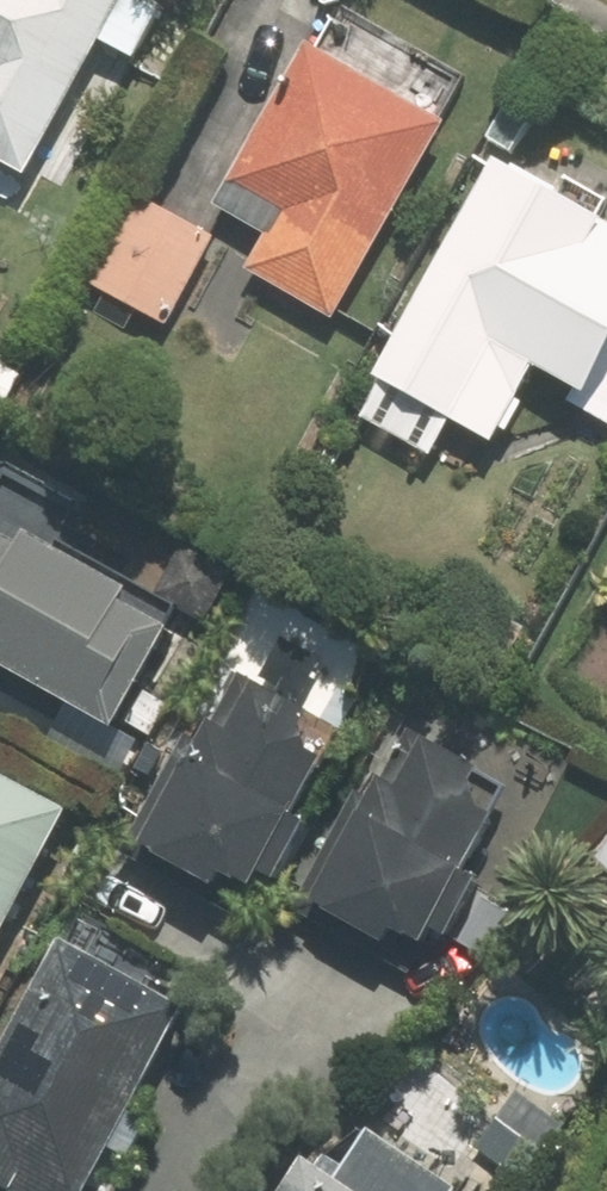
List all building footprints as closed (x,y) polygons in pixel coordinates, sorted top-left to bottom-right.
[(167,3),(162,0),(0,0),(0,153),(31,170),(105,35),(139,54),(167,3)] [(326,314),(439,112),(301,37),(210,201),(261,230),(240,267),(326,314)] [(488,154),(368,370),(484,433),(528,354),(576,381),(566,399),(606,421),(606,219),(488,154)] [(131,191),(83,277),(191,337),(238,249),(131,191)] [(16,374),(0,365),(0,401),(16,374)] [(23,529),(40,498),(1,476),(0,478),(0,524),(13,531),(7,540),(0,536),(0,660),(107,720),(160,624),(109,596),(118,581),(23,529)] [(152,590),(198,617),(226,568),(178,543),(152,590)] [(192,742),(129,858),(238,918),(263,874),(276,882),(308,824),(294,817),(326,761),(295,744),(311,715),(244,676),(203,750),(192,742)] [(360,797),(297,912),(406,972),(431,929),(444,936),(476,878),(462,871),(493,815),(463,799),(479,769),(412,731),(371,804),(360,797)] [(59,802),(0,771),(0,915),(59,802)] [(0,1033),(0,1181),(19,1190),(77,1190),(177,1000),(52,934),(0,1033)] [(372,1129),(340,1178),(307,1156),(284,1190),(457,1190),(460,1186),(372,1129)]
